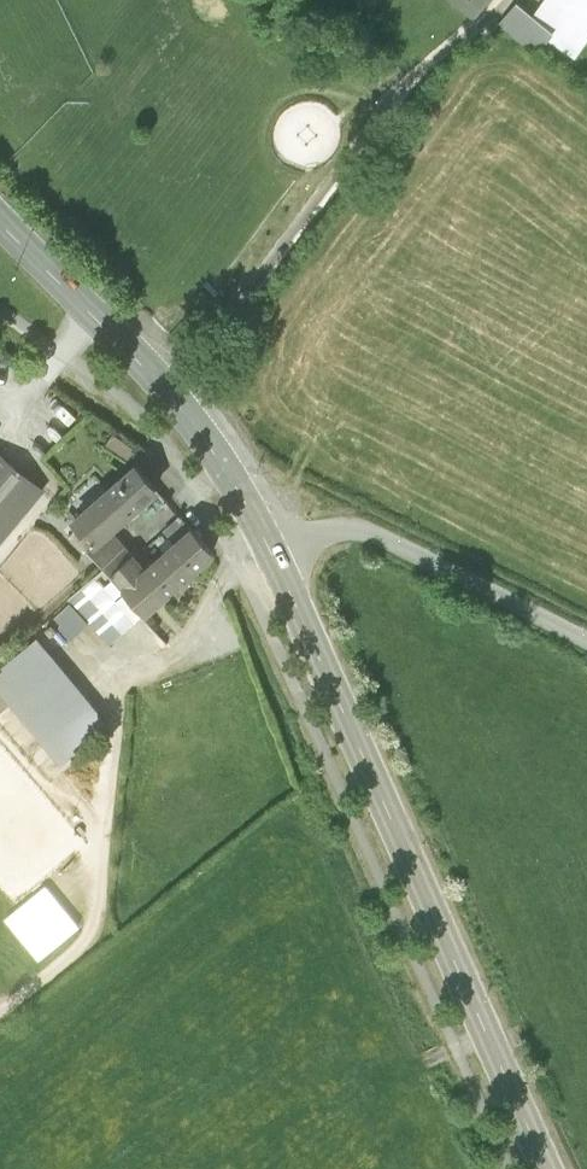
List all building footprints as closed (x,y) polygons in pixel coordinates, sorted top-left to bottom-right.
[(479,23),(496,0),(448,0),(479,23)] [(563,31),(575,40),(586,24),(586,0),(547,0),(538,13),(521,0),(520,0),(500,26),(542,58),(563,31)] [(48,491),(0,452),(0,550),(48,491)] [(143,463),(71,524),(95,552),(118,534),(167,492),(143,463)] [(223,559),(198,528),(161,559),(186,589),(223,559)] [(137,556),(118,534),(95,552),(115,575),(137,556)] [(137,556),(115,575),(148,616),(151,619),(186,589),(161,559),(152,566),(141,553),(137,556)] [(107,567),(69,600),(110,648),(148,616),(115,575),(107,567)] [(40,636),(0,668),(0,688),(65,767),(114,727),(40,636)] [(79,926),(45,886),(7,917),(41,957),(79,926)]
